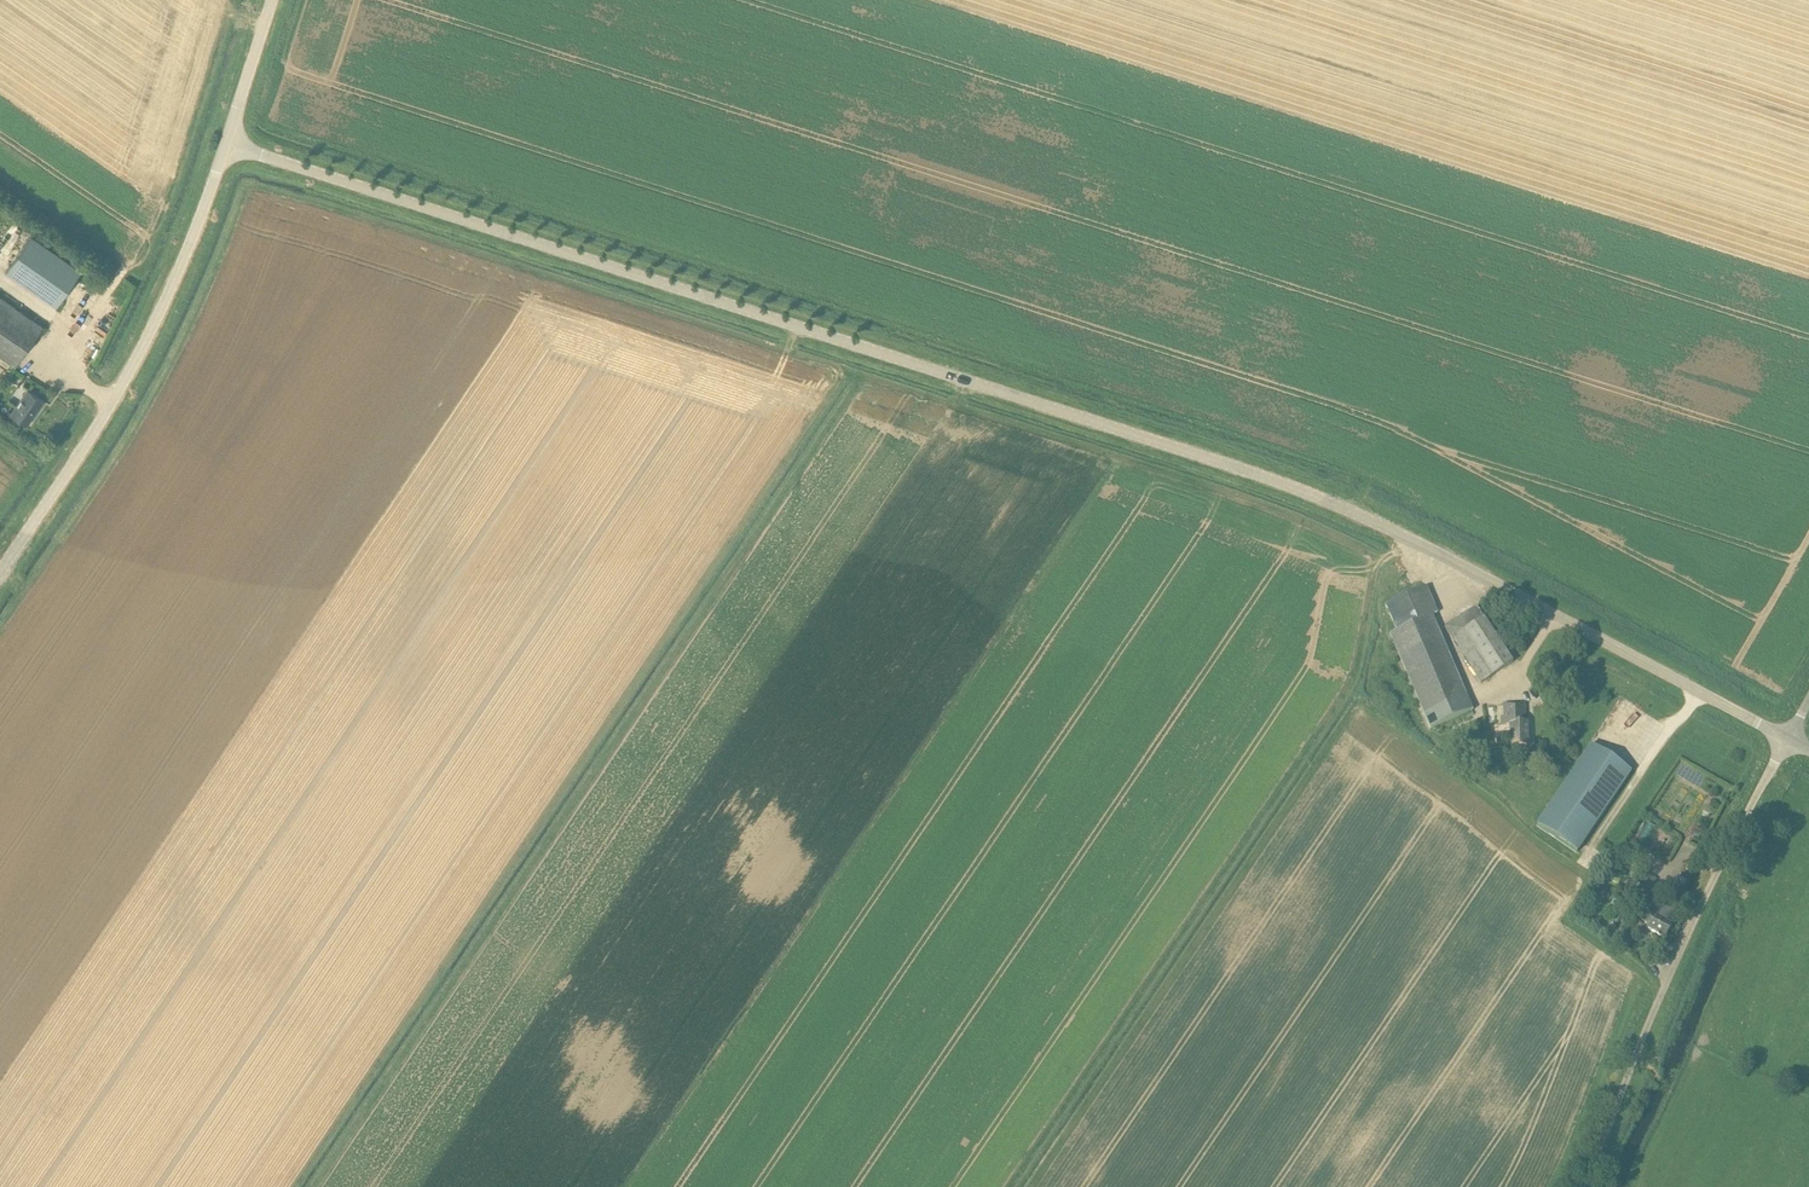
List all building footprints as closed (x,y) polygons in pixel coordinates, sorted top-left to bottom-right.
[(7,272),(47,300),(56,307),(81,271),(32,236),(7,272)] [(5,359),(15,366),(43,326),(0,297),(0,356),(5,359)] [(44,401),(34,394),(28,390),(12,413),(28,424),(44,401)] [(1390,635),(1425,715),(1430,729),(1472,710),(1432,616),(1437,614),(1425,588),(1386,605),(1398,632),(1390,635)] [(1513,662),(1477,606),(1445,627),(1482,683),(1513,662)] [(1528,746),(1527,721),(1525,721),(1524,702),(1504,703),(1505,724),(1509,724),(1510,747),(1528,746)] [(1577,852),(1631,772),(1591,745),(1536,825),(1577,852)] [(1654,915),(1653,917),(1651,915),(1647,922),(1649,923),(1647,928),(1664,937),(1672,924),(1666,921),(1670,912),(1663,909),(1658,917),(1654,915)]
